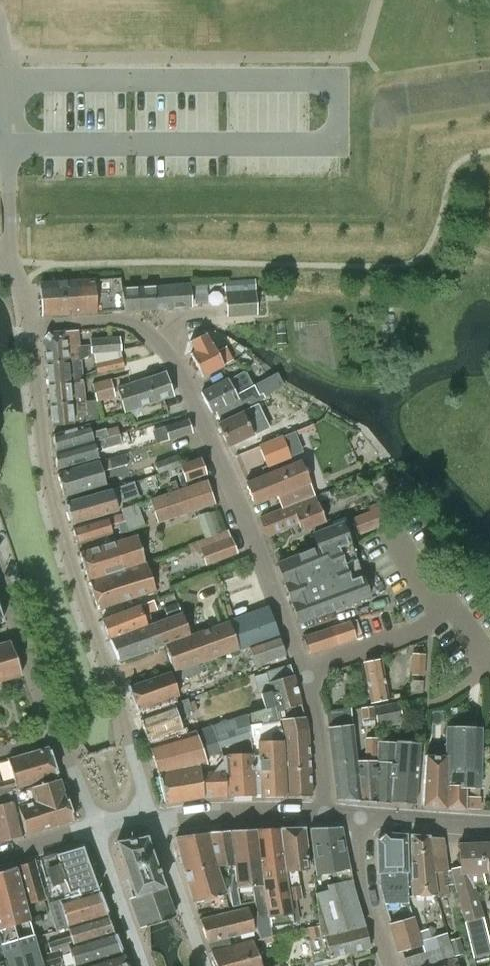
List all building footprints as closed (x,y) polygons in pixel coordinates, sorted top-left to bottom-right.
[(123,311),(121,289),(121,278),(40,283),(43,316),(96,313),(123,311)] [(254,279),(225,281),(227,315),(256,313),(254,279)] [(189,284),(121,289),(123,311),(191,307),(189,284)] [(48,333),(44,337),(45,337),(47,363),(80,360),(81,360),(92,353),(93,353),(94,353),(106,352),(121,351),(121,350),(120,339),(119,336),(91,338),(92,346),(79,347),(78,330),(48,333)] [(190,353),(202,377),(204,377),(203,376),(223,366),(223,367),(224,366),(224,365),(232,361),(225,347),(217,351),(212,342),(211,343),(206,334),(206,333),(190,341),(190,342),(195,351),(191,353),(190,353)] [(285,333),(277,334),(277,343),(286,343),(285,333)] [(241,353),(244,349),(244,348),(238,344),(237,345),(235,348),(241,353)] [(106,352),(94,353),(96,364),(106,362),(122,358),(121,351),(106,352)] [(122,358),(106,362),(108,370),(124,367),(122,358)] [(80,360),(47,363),(49,384),(83,381),(80,360)] [(106,362),(96,364),(97,372),(108,370),(106,362)] [(243,372),(228,380),(228,379),(201,392),(211,412),(231,403),(236,413),(264,397),(262,393),(259,395),(254,385),(253,386),(246,373),(243,372)] [(137,407),(173,396),(165,373),(129,384),(117,388),(125,411),(137,407)] [(267,378),(257,383),(262,393),(264,397),(273,391),(267,378)] [(115,396),(111,379),(92,384),(96,401),(115,396)] [(83,381),(49,384),(51,404),(85,401),(83,381)] [(85,401),(51,404),(53,426),(73,424),(86,420),(98,419),(96,400),(85,401)] [(243,412),(218,424),(228,446),(253,435),(255,438),(267,433),(260,417),(248,423),(243,412)] [(169,439),(190,433),(187,420),(165,426),(169,439)] [(53,434),(55,452),(102,438),(108,437),(106,429),(105,428),(91,432),(89,424),(53,434)] [(116,426),(106,429),(108,437),(118,433),(116,426)] [(102,438),(55,452),(56,469),(98,457),(95,448),(101,446),(102,448),(121,442),(118,433),(108,437),(102,438)] [(282,438),(258,447),(267,468),(291,458),(282,438)] [(158,473),(180,465),(177,455),(154,464),(158,473)] [(57,474),(63,494),(64,496),(106,483),(102,471),(112,469),(108,458),(57,474)] [(185,481),(205,474),(200,459),(180,465),(185,481)] [(276,495),(282,509),(316,496),(301,460),(245,483),(254,504),(276,495)] [(206,481),(169,494),(151,500),(158,521),(213,502),(206,481)] [(111,489),(94,494),(65,502),(72,524),(118,511),(115,503),(139,496),(134,482),(111,489)] [(326,521),(316,496),(282,509),(260,518),(267,536),(298,523),(301,530),(326,521)] [(138,504),(121,509),(122,514),(123,514),(128,530),(145,525),(138,504)] [(384,507),(354,518),(360,534),(389,523),(384,507)] [(122,514),(72,528),(77,544),(112,533),(110,525),(118,523),(121,533),(128,530),(123,514),(122,514)] [(299,622),(370,596),(343,523),(313,534),(317,547),(277,564),(299,622)] [(229,538),(226,530),(198,542),(207,564),(236,552),(230,538),(229,538)] [(137,535),(81,552),(80,552),(88,580),(146,563),(137,534),(137,535)] [(98,609),(155,590),(146,563),(89,582),(98,609)] [(102,620),(109,639),(147,625),(143,615),(154,611),(151,601),(102,620)] [(163,607),(167,618),(181,613),(177,602),(163,607)] [(268,607),(228,621),(239,650),(249,647),(279,636),(268,607)] [(147,625),(109,639),(117,660),(165,643),(175,671),(197,663),(238,649),(228,622),(189,635),(181,613),(167,618),(147,625)] [(349,622),(332,628),(337,644),(355,638),(349,622)] [(332,628),(304,637),(309,654),(337,644),(332,628)] [(279,636),(249,647),(255,665),(285,654),(279,636)] [(22,674),(10,642),(0,645),(0,680),(22,674)] [(425,654),(412,653),(410,675),(423,675),(425,654)] [(371,702),(387,699),(380,660),(364,663),(366,671),(371,702)] [(174,681),(201,672),(197,663),(175,671),(171,672),(128,687),(136,710),(179,695),(174,681)] [(293,674),(290,664),(266,672),(266,673),(254,676),(258,690),(260,690),(261,693),(271,690),(269,682),(293,674)] [(269,682),(271,690),(275,706),(277,711),(301,704),(293,674),(269,682)] [(271,690),(261,693),(265,709),(275,706),(271,690)] [(188,698),(138,716),(147,740),(180,728),(176,717),(192,711),(192,710),(189,703),(188,699),(188,698)] [(378,723),(401,719),(398,703),(374,708),(378,723)] [(283,732),(307,730),(301,704),(277,711),(283,732)] [(285,796),(283,732),(277,711),(275,706),(265,709),(247,714),(249,728),(250,738),(251,749),(255,796),(285,796)] [(363,719),(374,718),(372,706),(361,708),(363,719)] [(337,799),(360,801),(356,761),(350,709),(327,712),(328,728),(337,799)] [(227,796),(255,796),(251,749),(250,738),(249,728),(247,714),(215,725),(221,752),(221,755),(224,771),(227,796)] [(221,752),(215,725),(149,747),(158,774),(158,775),(199,766),(207,764),(204,757),(221,752)] [(422,806),(446,808),(445,771),(480,772),(481,729),(446,728),(446,756),(425,755),(422,806)] [(308,730),(307,730),(283,732),(285,796),(311,796),(308,730)] [(376,761),(376,742),(376,738),(366,738),(366,761),(356,761),(360,801),(377,802),(377,761),(376,761)] [(396,743),(376,742),(376,761),(377,761),(377,802),(393,804),(393,802),(415,804),(420,743),(396,741),(396,743)] [(49,747),(8,759),(14,779),(16,787),(57,776),(49,747)] [(227,796),(224,771),(200,774),(199,766),(158,775),(165,804),(202,797),(227,796)] [(445,771),(446,808),(476,809),(476,792),(476,787),(480,787),(480,772),(445,771)] [(16,787),(11,789),(14,801),(15,800),(17,807),(18,807),(24,834),(59,824),(73,820),(59,778),(22,789),(22,786),(16,787)] [(10,787),(11,789),(16,787),(14,779),(12,779),(0,782),(0,790),(10,787)] [(23,835),(17,807),(15,800),(14,801),(11,789),(10,787),(0,790),(0,841),(23,835)] [(341,826),(309,827),(316,874),(336,869),(336,870),(339,883),(352,880),(349,868),(349,866),(341,826)] [(304,827),(280,828),(285,872),(309,869),(304,827)] [(256,828),(230,830),(233,863),(236,888),(251,886),(258,919),(254,920),(260,939),(261,939),(272,936),(271,935),(269,918),(263,887),(256,828)] [(280,828),(256,828),(263,887),(269,918),(292,915),(289,900),(287,884),(285,872),(280,828)] [(230,830),(208,832),(216,865),(227,864),(233,863),(230,830)] [(123,841),(116,842),(135,896),(128,899),(138,929),(146,926),(150,925),(168,918),(172,917),(173,917),(146,837),(139,838),(138,832),(122,835),(123,841)] [(208,832),(176,836),(194,902),(225,894),(216,865),(208,832)] [(379,871),(407,871),(406,835),(383,833),(377,839),(378,839),(379,871)] [(443,837),(410,835),(411,856),(430,856),(436,895),(447,893),(446,878),(443,879),(442,871),(447,871),(443,837)] [(482,872),(481,842),(459,843),(460,866),(451,868),(464,920),(480,916),(482,916),(470,873),(482,872)] [(481,842),(482,872),(489,872),(489,842),(481,842)] [(70,897),(98,889),(97,888),(100,883),(96,872),(90,870),(82,847),(42,859),(46,875),(49,874),(53,885),(60,882),(66,897),(70,896),(70,897)] [(430,856),(411,856),(411,895),(436,895),(430,856)] [(29,904),(44,899),(33,861),(18,865),(29,904)] [(0,871),(0,941),(7,965),(42,965),(31,928),(29,919),(28,918),(15,866),(0,871)] [(407,902),(407,871),(379,871),(380,886),(384,904),(407,902)] [(329,889),(315,893),(319,926),(320,936),(365,925),(352,880),(339,883),(327,885),(329,889)] [(299,882),(287,884),(289,900),(301,898),(299,882)] [(236,888),(230,890),(232,906),(239,904),(236,888)] [(70,896),(66,897),(48,903),(56,930),(57,930),(67,927),(107,914),(98,889),(70,897),(70,896)] [(247,907),(199,919),(207,942),(228,937),(255,930),(247,907)] [(67,927),(57,930),(68,927),(70,936),(48,943),(50,952),(68,946),(114,932),(107,914),(67,927)] [(39,916),(29,919),(31,928),(42,925),(39,916)] [(464,920),(472,955),(489,950),(489,948),(482,916),(480,916),(464,920)] [(319,926),(309,927),(310,937),(320,936),(319,926)] [(330,957),(370,947),(365,926),(325,936),(330,957)] [(393,932),(398,951),(420,945),(415,926),(393,932)] [(68,946),(74,965),(76,965),(121,952),(114,932),(68,946)] [(228,937),(207,942),(211,952),(231,946),(228,937)] [(458,937),(449,940),(451,944),(455,957),(463,954),(464,953),(459,937),(458,937)] [(211,952),(216,965),(221,965),(259,956),(256,948),(262,945),(261,939),(260,939),(253,940),(231,946),(211,952)] [(455,957),(451,944),(439,947),(424,952),(404,958),(406,965),(423,965),(455,957)] [(61,962),(58,951),(47,954),(42,955),(45,965),(48,965),(61,962)] [(123,956),(123,955),(90,965),(127,965),(123,956)] [(221,965),(263,965),(259,956),(221,965)]
